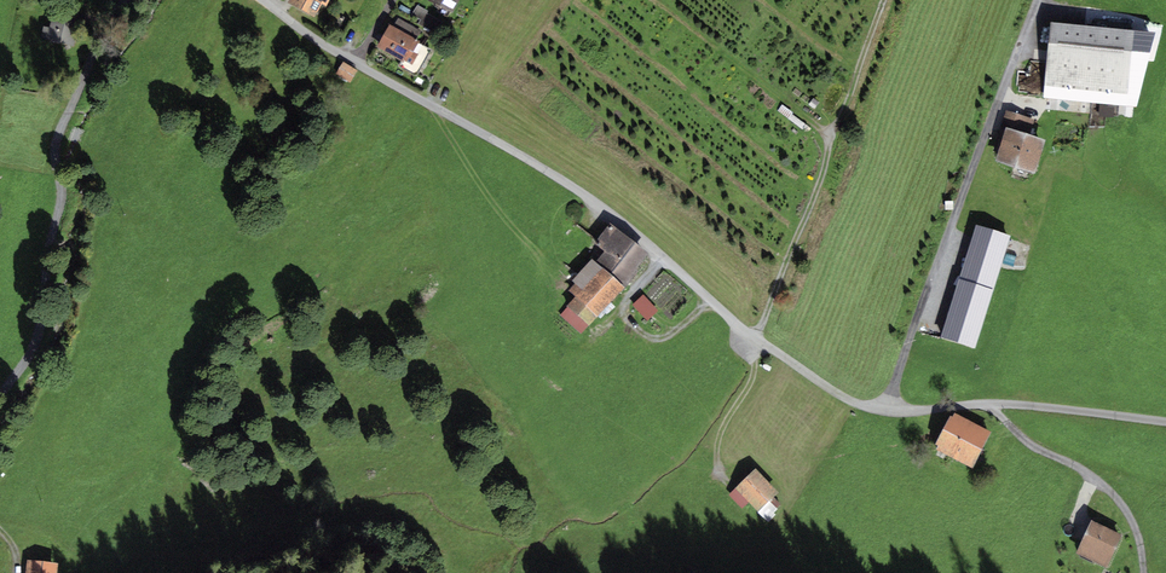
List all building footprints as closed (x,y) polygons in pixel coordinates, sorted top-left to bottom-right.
[(288,3),(315,17),(322,4),(326,6),(329,0),(289,0),(288,3)] [(453,14),(460,0),(426,0),(453,14)] [(429,11),(417,5),(412,15),(421,19),(418,24),(436,34),(443,22),(428,13),(429,11)] [(393,25),(389,23),(376,46),(402,60),(399,66),(417,76),(431,50),(419,43),(419,41),(416,39),(421,30),(398,17),(393,25)] [(49,27),(44,26),(41,38),(73,46),(78,26),(51,20),(49,27)] [(1137,30),(1050,22),(1043,97),(1129,106),(1137,30)] [(358,70),(343,62),(335,74),(350,83),(358,70)] [(810,126),(783,108),(777,116),(803,135),(810,126)] [(1035,119),(1006,110),(1001,125),(1006,127),(996,160),(1037,172),(1047,139),(1030,133),(1035,119)] [(983,198),(986,184),(976,182),(973,195),(983,198)] [(648,253),(610,223),(594,243),(604,251),(596,261),(624,283),(648,253)] [(624,283),(596,261),(592,257),(571,280),(576,284),(569,291),(575,296),(566,306),(568,307),(561,315),(581,333),(624,283)] [(632,305),(648,320),(659,308),(642,293),(632,305)] [(991,431),(954,412),(952,416),(950,415),(935,444),(938,445),(935,449),(972,468),(991,431)] [(779,492),(755,468),(735,488),(735,489),(748,502),(758,512),(765,504),(772,512),(780,504),(773,497),(779,492)] [(748,502),(735,489),(729,495),(741,508),(748,502)] [(1122,535),(1091,520),(1076,554),(1106,568),(1122,535)] [(27,559),(26,572),(57,572),(58,563),(27,559)]
